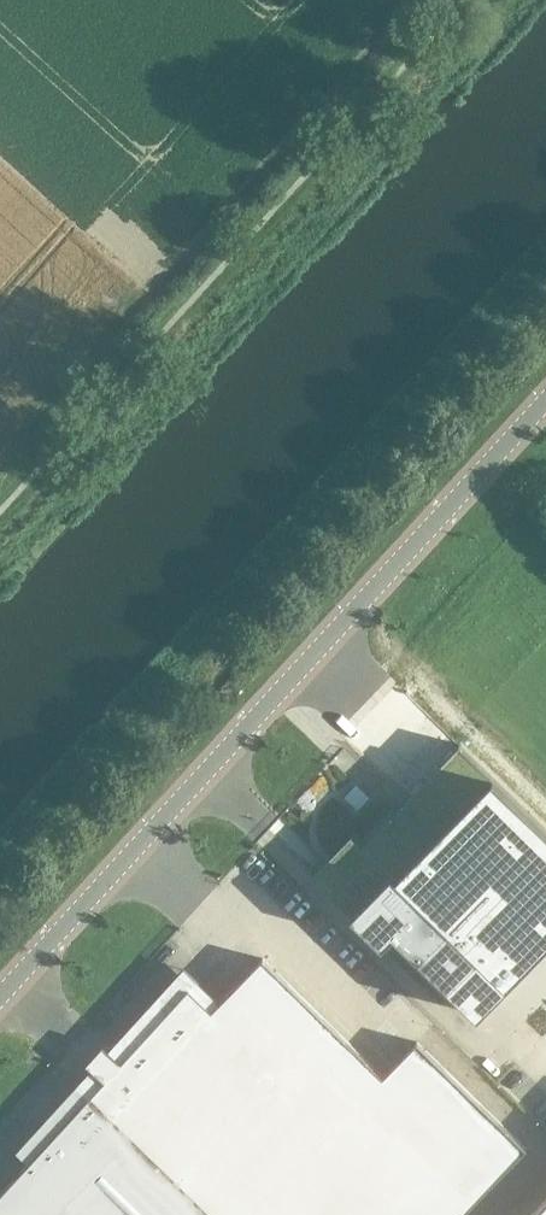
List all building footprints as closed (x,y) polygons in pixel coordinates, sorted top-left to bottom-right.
[(311,875),(328,892),(382,944),(383,943),(393,933),(448,987),(474,1012),(477,1014),(479,1013),(475,1009),(545,936),(545,829),(458,744),(361,843),(351,833),(349,835),(353,838),(315,876),(312,873),(311,875)] [(29,1162),(0,1194),(0,1214),(461,1214),(527,1148),(416,1041),(383,1075),(262,957),(211,1010),(176,975),(115,1041),(106,1033),(89,1051),(98,1060),(85,1074),(15,1150),(29,1162)] [(529,1214),(545,1214),(545,1198),(529,1214)]
